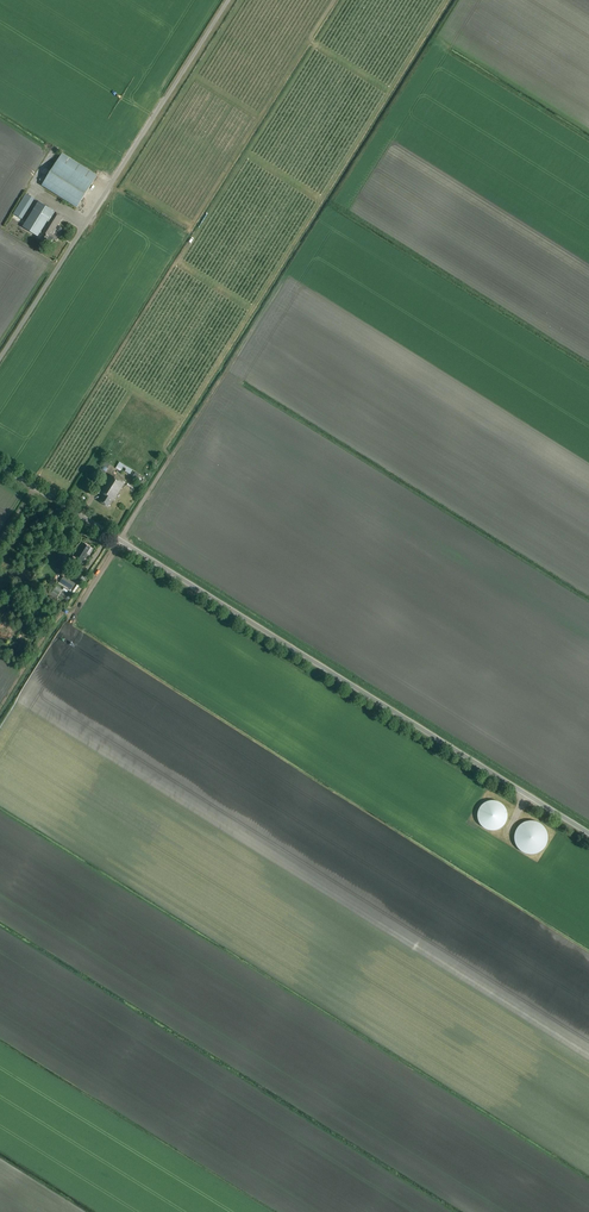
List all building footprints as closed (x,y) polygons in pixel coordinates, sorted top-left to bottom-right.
[(77,208),(93,182),(97,176),(62,154),(42,186),(77,208)] [(24,218),(37,197),(28,192),(15,213),(24,218)] [(52,234),(63,216),(38,201),(23,227),(38,236),(41,231),(44,232),(41,238),(46,241),(50,243),(53,238),(57,240),(59,238),(52,234)] [(108,470),(112,463),(106,460),(103,467),(108,470)] [(139,475),(119,463),(115,469),(120,472),(123,468),(126,470),(124,472),(129,475),(130,474),(133,476),(132,477),(136,480),(139,475)] [(94,484),(101,472),(93,467),(86,479),(94,484)] [(114,500),(124,483),(110,474),(99,491),(104,494),(99,501),(108,507),(113,500),(114,500)] [(89,554),(92,548),(85,544),(81,549),(80,549),(75,556),(80,559),(77,563),(81,565),(83,561),(88,554),(89,554)] [(72,591),(76,584),(64,577),(60,583),(72,591)] [(15,601),(19,596),(13,591),(9,596),(15,601)] [(493,831),(494,830),(496,830),(497,830),(499,829),(500,828),(502,828),(503,827),(504,825),(505,824),(506,823),(506,822),(507,820),(507,819),(508,817),(508,816),(508,814),(507,812),(507,811),(507,809),(506,808),(505,807),(504,805),(503,804),(502,803),(501,802),(499,802),(498,801),(496,801),(495,800),(493,800),(492,800),(491,800),(490,800),(489,801),(487,801),(486,802),(485,802),(483,803),(482,804),(481,805),(480,807),(479,808),(479,809),(478,811),(478,812),(477,814),(477,815),(477,817),(478,818),(478,820),(479,821),(479,823),(480,824),(481,825),(482,826),(483,827),(484,828),(486,829),(487,830),(488,830),(490,830),(491,831),(493,831)] [(531,854),(533,854),(535,854),(536,853),(538,853),(540,852),(541,851),(542,850),(544,849),(545,847),(546,846),(546,844),(547,843),(547,841),(548,839),(548,838),(548,836),(548,834),(547,833),(547,831),(546,829),(545,828),(544,826),(543,825),(541,824),(540,823),(538,822),(537,822),(535,821),(534,821),(532,821),(530,821),(529,821),(527,821),(525,822),(524,822),(522,823),(521,824),(519,825),(518,826),(517,828),(516,829),(516,831),(515,832),(515,834),(514,836),(514,837),(514,839),(515,841),(515,842),(516,844),(516,846),(517,847),(518,848),(519,850),(521,851),(522,852),(523,852),(525,853),(527,854),(528,854),(530,854),(531,854)]
